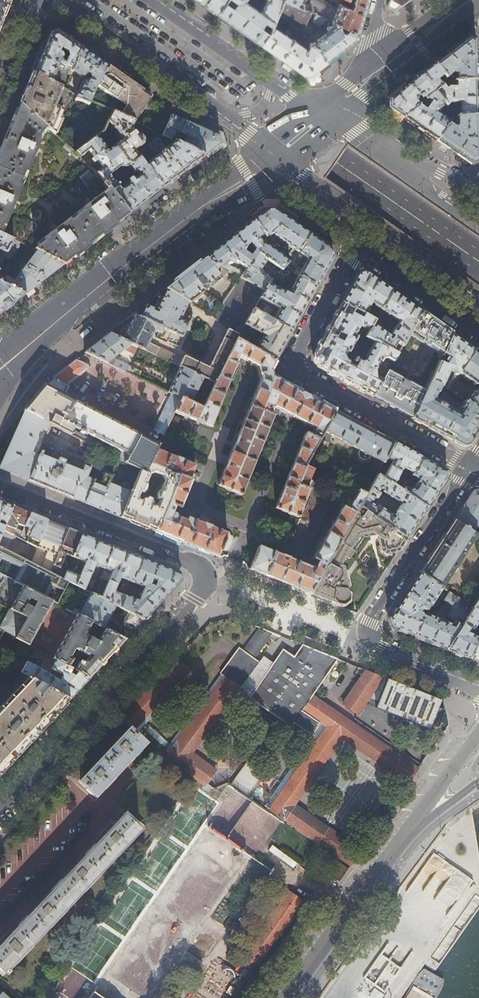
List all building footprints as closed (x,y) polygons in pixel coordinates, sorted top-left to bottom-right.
[(201,3),(216,14),(225,0),(196,0),(201,3)] [(216,14),(237,28),(260,44),(271,27),(277,12),(282,0),(265,0),(265,1),(260,11),(245,1),(245,0),(225,0),(216,14)] [(310,45),(307,50),(300,45),(300,43),(297,42),(297,43),(290,39),(294,33),(290,31),(288,32),(286,36),(271,27),(260,44),(271,52),(285,62),(292,66),(303,74),(309,75),(317,69),(331,57),(357,38),(358,32),(284,0),(282,0),(277,12),(306,25),(308,20),(320,25),(322,24),(328,32),(325,34),(320,29),(306,41),(310,45)] [(358,32),(364,11),(368,0),(349,0),(354,2),(351,9),(340,4),(338,9),(329,5),(327,8),(310,0),(306,0),(304,4),(299,2),(300,0),(284,0),(358,32)] [(387,6),(393,10),(406,0),(388,0),(387,6)] [(76,59),(75,58),(82,48),(65,36),(56,30),(49,32),(46,41),(40,55),(33,72),(53,82),(58,71),(56,71),(58,67),(62,69),(65,69),(68,70),(67,73),(70,74),(72,70),(76,59)] [(451,50),(434,64),(442,75),(444,78),(453,72),(454,73),(456,74),(456,81),(476,80),(475,59),(475,40),(466,38),(451,50)] [(42,39),(29,70),(33,72),(40,55),(46,41),(42,39)] [(95,57),(82,48),(75,58),(76,59),(72,70),(79,75),(81,77),(85,77),(87,76),(89,75),(90,75),(90,78),(91,80),(89,82),(87,80),(84,80),(82,81),(80,84),(76,98),(88,103),(89,99),(97,82),(108,66),(95,57)] [(442,75),(434,64),(414,79),(407,86),(389,100),(389,107),(396,112),(403,117),(418,105),(414,100),(421,95),(425,99),(434,92),(440,87),(435,81),(442,75)] [(127,80),(108,66),(97,82),(89,99),(113,111),(134,121),(151,96),(127,80)] [(69,90),(53,82),(33,72),(27,88),(20,104),(55,134),(61,120),(57,118),(69,90)] [(476,98),(476,80),(456,81),(454,81),(454,87),(447,87),(445,89),(442,85),(440,87),(434,92),(444,104),(446,106),(450,103),(452,103),(452,108),(460,108),(460,116),(476,115),(476,98)] [(444,104),(434,92),(425,99),(418,105),(403,117),(423,131),(429,135),(436,140),(449,124),(450,122),(437,113),(444,104)] [(36,251),(63,264),(73,256),(75,258),(109,232),(107,230),(114,225),(128,214),(90,165),(81,157),(76,153),(55,134),(20,104),(9,130),(4,142),(2,141),(0,145),(0,234),(12,240),(21,244),(36,251)] [(134,121),(113,111),(109,120),(111,124),(114,126),(114,128),(123,139),(114,145),(114,146),(128,165),(129,165),(139,158),(140,158),(134,150),(144,144),(143,139),(140,137),(136,134),(134,135),(130,129),(134,121)] [(200,128),(197,126),(171,115),(162,135),(171,139),(173,135),(174,135),(173,137),(175,138),(176,136),(178,135),(180,136),(181,134),(184,136),(183,140),(179,138),(177,138),(176,142),(204,155),(220,143),(218,136),(200,128)] [(477,138),(476,115),(460,116),(456,116),(457,127),(455,128),(449,124),(436,140),(453,152),(471,164),(477,160),(477,138)] [(182,172),(204,155),(176,142),(174,141),(170,145),(165,149),(155,136),(146,144),(150,150),(152,149),(154,152),(158,152),(159,153),(144,165),(162,188),(182,172)] [(105,149),(96,137),(76,153),(81,157),(89,150),(97,160),(90,165),(128,214),(144,201),(148,198),(161,188),(162,188),(144,165),(139,158),(129,165),(128,165),(114,146),(108,151),(105,150),(105,149)] [(266,210),(252,220),(264,237),(270,242),(274,237),(277,239),(276,241),(289,252),(291,249),(293,250),(291,254),(294,256),(296,253),(310,235),(294,224),(289,221),(273,210),(266,210)] [(238,232),(233,235),(240,245),(241,245),(280,271),(283,268),(288,262),(260,243),(264,237),(252,220),(248,224),(243,228),(238,232)] [(2,251),(1,254),(5,256),(12,240),(0,234),(0,251),(2,251)] [(239,277),(262,291),(269,283),(280,271),(241,245),(240,245),(233,235),(222,244),(205,258),(228,271),(239,277)] [(323,244),(310,235),(296,253),(294,256),(291,259),(288,262),(296,267),(302,257),(303,258),(302,261),(304,262),(297,276),(316,287),(324,272),(332,258),(330,249),(323,244)] [(9,259),(21,244),(12,240),(5,256),(9,259)] [(63,264),(36,251),(25,266),(23,264),(18,270),(21,272),(15,280),(0,273),(0,283),(24,294),(42,281),(63,264)] [(228,271),(205,258),(190,270),(166,289),(186,301),(212,317),(221,304),(204,292),(203,291),(228,271)] [(351,286),(341,303),(367,318),(369,315),(365,313),(369,304),(380,310),(390,291),(377,282),(364,273),(357,275),(351,286)] [(303,310),(316,287),(297,276),(287,294),(285,292),(286,290),(284,288),(282,291),(269,283),(262,291),(259,296),(278,307),(272,320),(292,331),(303,310)] [(186,301),(166,289),(163,291),(159,294),(154,298),(149,302),(145,306),(137,312),(130,317),(116,328),(109,333),(136,346),(180,367),(202,377),(214,383),(236,339),(238,336),(243,326),(252,309),(259,296),(262,291),(239,277),(221,304),(212,317),(227,330),(207,368),(182,356),(181,358),(147,342),(153,331),(156,332),(154,337),(165,342),(166,341),(179,347),(194,317),(182,310),(186,301)] [(2,311),(24,294),(0,283),(0,313),(2,311)] [(412,307),(390,291),(380,310),(399,323),(389,337),(372,325),(369,331),(365,338),(371,341),(396,354),(399,349),(392,346),(395,342),(401,345),(420,312),(412,307)] [(374,322),(367,318),(341,303),(327,328),(312,354),(316,366),(340,379),(371,397),(372,395),(381,381),(371,375),(378,361),(380,362),(382,359),(386,359),(391,362),(396,355),(396,354),(371,341),(363,355),(349,347),(355,336),(352,335),(357,325),(359,325),(369,331),(372,325),(374,322)] [(262,314),(252,309),(243,326),(248,329),(247,332),(254,336),(256,333),(262,336),(254,350),(274,362),(283,346),(292,331),(272,320),(269,324),(260,319),(262,314)] [(430,319),(420,312),(401,345),(399,349),(396,354),(396,355),(404,360),(416,338),(441,355),(451,333),(443,328),(430,319)] [(136,346),(109,333),(103,339),(94,346),(85,353),(124,371),(126,365),(114,359),(113,357),(122,350),(131,357),(136,346)] [(460,340),(451,333),(441,355),(429,380),(441,386),(447,372),(450,368),(455,372),(452,378),(454,379),(456,374),(473,349),(460,340)] [(248,342),(238,336),(236,339),(246,345),(248,342)] [(246,345),(236,339),(214,383),(202,408),(190,402),(181,398),(174,411),(211,425),(238,355),(256,365),(259,378),(218,485),(242,494),(273,413),(271,413),(273,406),(275,407),(290,414),(312,427),(309,433),(304,431),(274,507),(298,517),(309,488),(308,487),(314,469),(304,463),(318,438),(334,410),(302,393),(299,391),(278,379),(271,376),(269,370),(274,362),(254,350),(246,345)] [(473,349),(456,374),(454,379),(448,389),(451,391),(462,376),(473,383),(478,385),(478,387),(471,394),(466,401),(478,410),(478,353),(473,349)] [(24,410),(51,424),(70,434),(74,427),(120,451),(117,458),(140,470),(145,472),(149,464),(156,450),(158,445),(64,396),(69,387),(66,386),(89,368),(87,365),(76,360),(56,376),(44,385),(34,398),(23,410),(24,410)] [(190,402),(202,377),(180,367),(167,391),(171,393),(181,398),(190,402)] [(386,371),(381,381),(372,395),(396,408),(412,416),(424,391),(386,371)] [(441,386),(429,380),(424,391),(412,416),(411,418),(428,427),(428,428),(436,432),(443,436),(444,436),(460,444),(462,445),(467,444),(468,443),(469,442),(476,431),(478,427),(478,410),(466,401),(464,400),(463,402),(463,403),(460,407),(459,407),(457,410),(447,405),(446,408),(434,401),(433,398),(435,393),(435,394),(438,392),(441,386)] [(174,411),(181,398),(171,393),(153,431),(163,435),(174,411)] [(51,424),(24,410),(14,433),(0,465),(0,469),(28,480),(38,456),(30,453),(41,429),(48,431),(51,424)] [(355,422),(334,410),(318,438),(327,443),(331,434),(382,462),(393,442),(380,435),(355,422)] [(410,452),(393,442),(382,462),(375,475),(402,492),(404,487),(395,481),(396,478),(401,468),(405,469),(412,473),(421,458),(410,452)] [(40,450),(38,456),(28,480),(48,488),(71,497),(83,467),(57,456),(55,460),(40,454),(41,451),(40,450)] [(156,450),(149,464),(177,474),(154,531),(163,534),(187,544),(209,553),(217,556),(220,549),(224,551),(228,549),(230,543),(223,540),(226,533),(186,517),(184,520),(177,517),(171,513),(174,507),(179,509),(193,474),(191,473),(194,464),(156,450)] [(421,458),(412,473),(411,475),(417,479),(416,482),(412,488),(407,489),(404,487),(402,492),(426,507),(438,489),(446,477),(444,470),(435,465),(421,458)] [(177,474),(149,464),(145,472),(140,470),(130,492),(120,517),(136,523),(154,531),(177,474)] [(84,466),(83,467),(71,497),(77,500),(83,502),(93,480),(87,477),(90,468),(84,466)] [(100,483),(93,480),(83,502),(92,506),(97,508),(107,483),(110,476),(104,474),(100,483)] [(357,507),(406,538),(415,523),(426,507),(402,492),(375,475),(364,494),(357,507)] [(130,492),(107,483),(97,508),(107,512),(120,517),(130,492)] [(310,593),(357,507),(364,494),(354,488),(345,504),(343,503),(328,531),(327,531),(313,558),(317,561),(315,566),(307,566),(306,565),(258,546),(249,569),(259,573),(276,580),(295,588),(310,593)] [(453,520),(472,532),(478,521),(478,489),(473,491),(465,502),(453,520)] [(2,529),(12,506),(0,501),(0,535),(2,529)] [(22,510),(12,506),(2,529),(19,538),(21,533),(14,530),(17,524),(24,526),(29,513),(22,510)] [(406,538),(357,507),(310,593),(331,602),(335,604),(342,604),(347,600),(347,594),(348,593),(342,566),(340,564),(344,557),(346,559),(356,543),(353,542),(356,537),(374,533),(379,552),(383,554),(397,551),(406,538)] [(47,520),(40,517),(29,513),(24,526),(21,533),(19,538),(36,546),(47,520)] [(47,520),(36,546),(19,538),(2,529),(0,535),(0,546),(50,572),(51,567),(68,528),(56,524),(47,520)] [(453,520),(435,548),(418,572),(441,588),(443,589),(448,592),(472,608),(478,597),(478,536),(472,532),(453,520)] [(74,531),(68,528),(51,567),(56,569),(57,567),(60,568),(65,554),(72,557),(82,534),(74,531)] [(97,540),(82,534),(72,557),(85,562),(79,576),(67,570),(64,579),(67,581),(83,589),(89,574),(95,576),(99,566),(102,568),(112,546),(97,540)] [(5,577),(12,580),(23,586),(53,602),(55,603),(67,581),(64,579),(50,572),(0,546),(0,574),(5,577)] [(124,551),(112,546),(102,568),(108,570),(107,572),(103,573),(100,579),(107,581),(100,598),(115,605),(121,608),(126,595),(114,589),(119,575),(132,581),(142,558),(124,551)] [(160,565),(142,558),(132,581),(144,586),(138,599),(126,595),(121,608),(128,612),(143,620),(159,603),(180,580),(179,573),(160,565)] [(441,588),(418,572),(388,619),(390,626),(401,631),(414,636),(427,614),(424,615),(422,612),(422,611),(424,611),(426,609),(428,610),(429,607),(441,588)] [(9,585),(12,580),(5,577),(2,582),(9,585)] [(128,591),(130,585),(124,583),(122,588),(128,591)] [(139,589),(130,585),(128,591),(136,595),(139,589)] [(29,646),(53,602),(23,586),(10,609),(24,616),(12,636),(29,646)] [(100,598),(83,589),(80,593),(88,597),(80,611),(73,607),(70,611),(77,615),(93,623),(102,628),(115,605),(100,598)] [(443,601),(448,592),(443,589),(438,598),(443,601)] [(445,649),(472,608),(448,592),(443,601),(450,605),(451,608),(447,614),(447,617),(453,621),(452,624),(427,614),(414,636),(431,643),(445,649)] [(478,621),(478,613),(472,608),(445,649),(457,653),(469,658),(476,641),(478,638),(468,633),(470,630),(473,630),(478,621)] [(24,616),(10,609),(0,628),(0,629),(3,631),(12,636),(24,616)] [(133,630),(143,620),(128,612),(121,624),(133,630)] [(92,638),(93,636),(90,635),(89,636),(86,635),(93,623),(77,615),(54,659),(55,659),(88,678),(95,670),(113,651),(124,640),(105,629),(99,641),(92,638)] [(166,749),(169,752),(166,756),(195,777),(205,785),(206,782),(215,770),(191,752),(240,687),(241,687),(260,662),(256,660),(257,658),(255,657),(272,632),(260,627),(243,651),(239,647),(221,673),(170,744),(147,723),(193,673),(176,658),(120,716),(131,727),(144,739),(149,734),(167,748),(166,749)] [(478,638),(476,641),(469,658),(477,662),(478,662),(478,637),(478,638)] [(311,695),(337,659),(302,644),(295,656),(284,648),(249,698),(290,727),(293,723),(313,737),(271,799),(269,798),(264,805),(264,806),(263,807),(349,865),(360,850),(294,805),(340,737),(407,783),(417,768),(311,695)] [(75,692),(88,678),(55,659),(49,669),(59,675),(57,679),(26,662),(20,672),(31,678),(69,698),(75,692)] [(342,704),(356,714),(380,681),(383,682),(383,685),(382,685),(403,694),(406,686),(366,670),(342,704)] [(31,678),(0,711),(0,771),(15,755),(34,736),(56,712),(69,698),(31,678)] [(433,697),(406,686),(403,694),(382,685),(383,685),(380,684),(377,693),(427,713),(433,697)] [(147,742),(144,739),(131,727),(79,782),(95,797),(147,742)] [(248,760),(231,785),(246,796),(264,771),(248,760)] [(106,790),(113,796),(134,774),(127,768),(106,790)] [(213,788),(206,782),(205,785),(195,777),(192,782),(205,791),(213,788)] [(363,822),(372,829),(391,803),(381,796),(363,822)] [(85,986),(200,821),(187,812),(185,811),(183,809),(60,987),(75,997),(76,997),(85,986)] [(7,972),(9,970),(7,968),(139,829),(124,815),(0,946),(0,966),(5,971),(6,970),(7,972)] [(239,963),(252,972),(301,901),(288,892),(251,945),(242,958),(239,963)] [(399,925),(372,967),(387,976),(392,968),(402,974),(412,958),(400,950),(411,933),(399,925)] [(244,941),(236,953),(242,958),(251,945),(244,941)]
